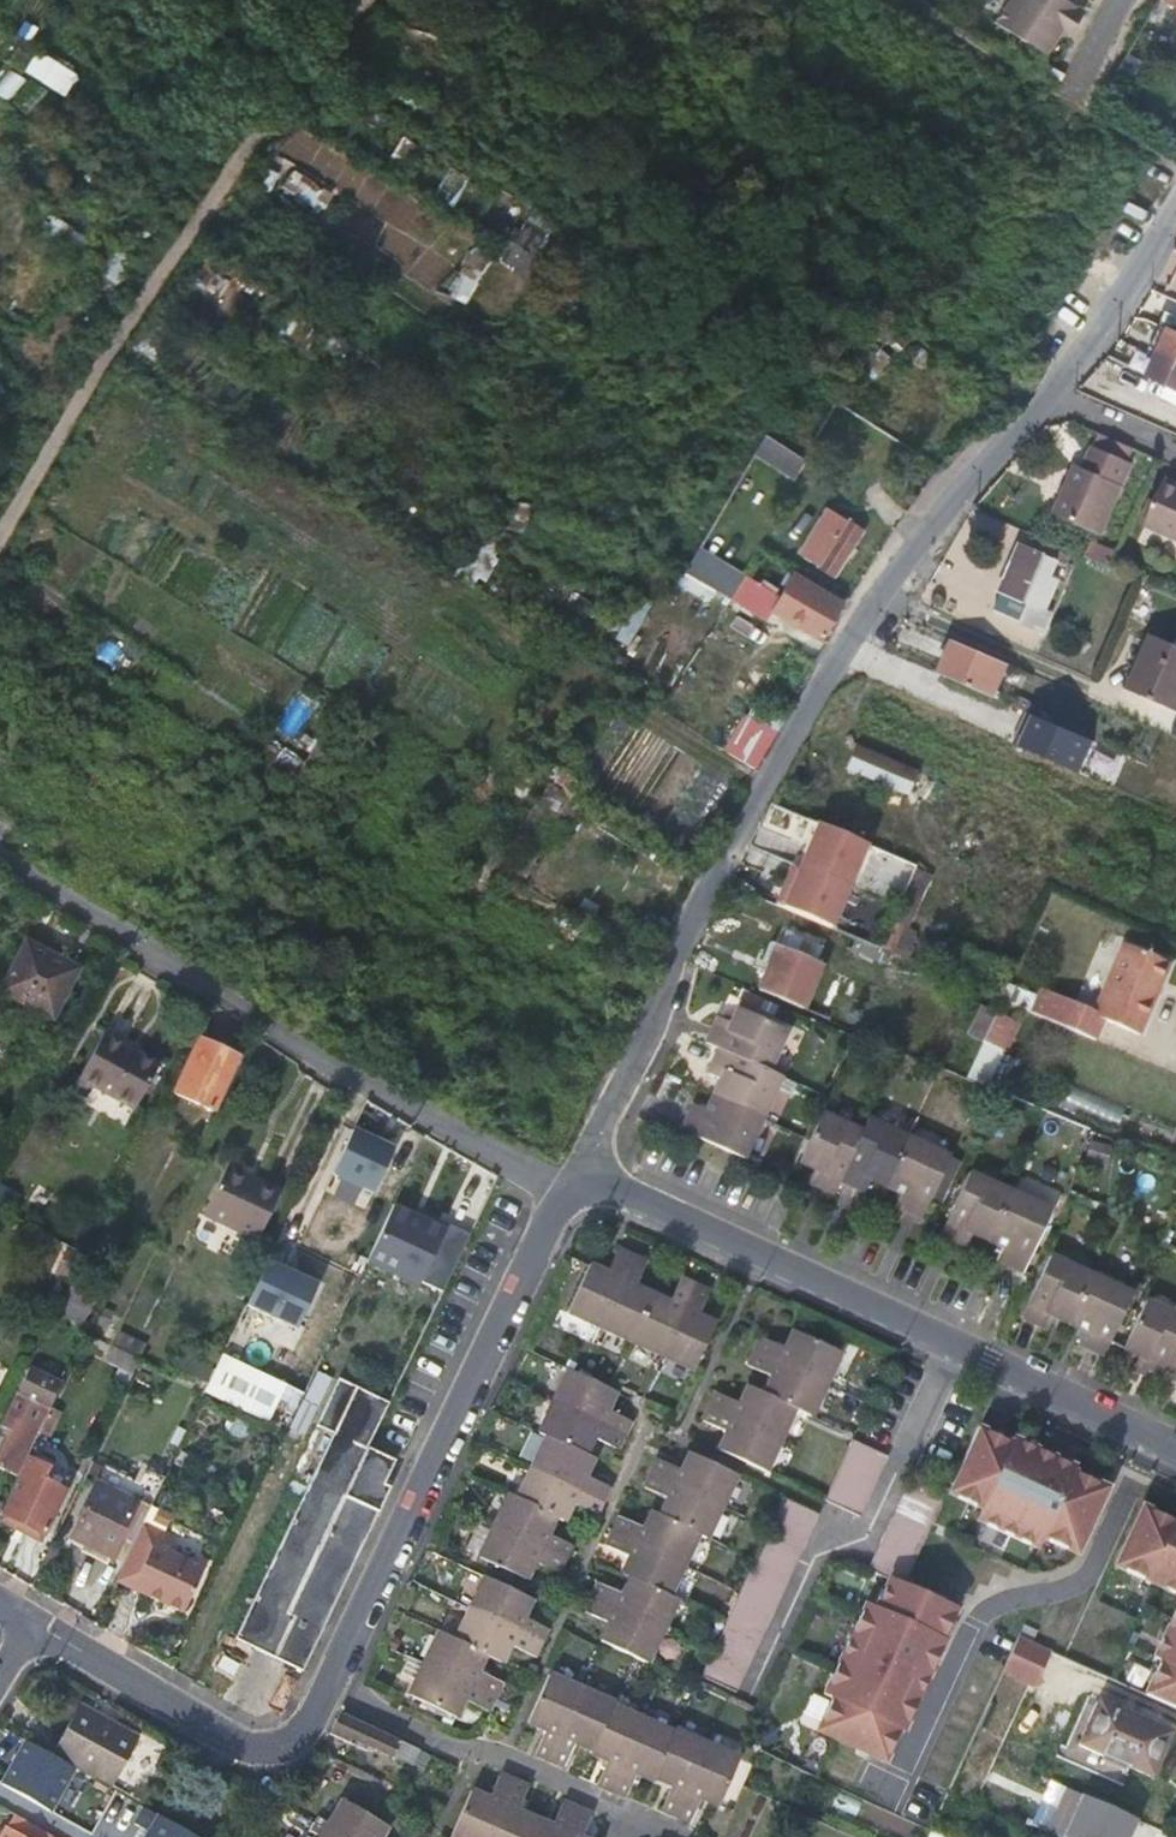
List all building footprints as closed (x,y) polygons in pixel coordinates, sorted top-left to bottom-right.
[(1067,0),(1011,0),(997,22),(1046,52),(1056,36),(1048,31),(1053,24),(1069,34),(1083,10),(1067,0)] [(1158,2),(1173,10),(1175,6),(1175,0),(1159,0),(1158,2)] [(26,71),(65,96),(79,74),(40,49),(26,71)] [(404,137),(388,165),(402,173),(417,145),(404,137)] [(210,162),(201,157),(195,165),(203,171),(210,162)] [(347,161),(329,188),(387,225),(376,243),(412,266),(442,222),(347,161)] [(52,217),(45,237),(70,247),(78,227),(52,217)] [(497,320),(516,272),(467,252),(449,295),(475,305),(473,310),(497,320)] [(1170,327),(1146,376),(1175,390),(1175,329),(1170,327)] [(1102,431),(1096,445),(1134,462),(1140,448),(1102,431)] [(755,456),(796,478),(807,457),(767,435),(755,456)] [(1080,465),(1063,501),(1109,520),(1134,462),(1096,445),(1086,467),(1080,465)] [(1175,536),(1175,481),(1169,478),(1149,524),(1175,536)] [(1109,520),(1063,501),(1058,512),(1103,533),(1109,520)] [(860,530),(825,508),(797,551),(833,574),(860,530)] [(1047,608),(1061,578),(1053,575),(1059,559),(1025,545),(1016,565),(1013,564),(1011,570),(1013,572),(1005,591),(1047,608)] [(702,546),(678,585),(718,609),(742,570),(702,546)] [(713,634),(749,654),(782,595),(746,575),(713,634)] [(803,621),(799,628),(817,639),(839,602),(805,580),(785,610),(796,617),(803,621)] [(635,647),(652,602),(634,596),(618,640),(635,647)] [(793,624),(799,628),(803,621),(796,617),(793,624)] [(1175,710),(1175,644),(1155,634),(1145,656),(1149,659),(1135,691),(1175,710)] [(1009,662),(955,639),(941,672),(994,695),(1009,662)] [(1091,741),(1030,715),(1016,746),(1078,773),(1091,741)] [(756,765),(765,749),(743,735),(734,750),(756,765)] [(916,772),(856,749),(846,771),(907,796),(916,772)] [(838,830),(820,822),(814,836),(831,843),(838,830)] [(838,830),(831,843),(912,878),(918,865),(838,830)] [(894,880),(829,850),(813,887),(877,917),(894,880)] [(790,885),(781,904),(831,925),(856,936),(858,937),(865,920),(790,885)] [(784,924),(774,944),(811,959),(820,937),(784,924)] [(1093,1013),(1140,1033),(1171,962),(1124,942),(1093,1013)] [(76,967),(29,943),(5,991),(51,1016),(76,967)] [(774,944),(756,988),(803,1007),(820,963),(811,959),(774,944)] [(1009,989),(1007,1005),(1032,1009),(1035,993),(1009,989)] [(704,1044),(718,1051),(766,1071),(784,1029),(737,1007),(730,1023),(716,1017),(704,1044)] [(996,1011),(984,1040),(1004,1048),(1017,1020),(996,1011)] [(134,1112),(157,1067),(120,1048),(123,1043),(103,1034),(78,1082),(134,1112)] [(176,1094),(215,1110),(238,1058),(202,1042),(176,1094)] [(766,1071),(718,1051),(706,1077),(720,1083),(713,1099),(760,1121),(779,1077),(766,1071)] [(760,1121),(713,1099),(705,1113),(692,1108),(681,1131),(743,1160),(760,1121)] [(844,1180),(865,1129),(824,1110),(802,1158),(821,1165),(814,1180),(837,1191),(844,1180)] [(870,1119),(865,1129),(844,1180),(869,1192),(877,1176),(893,1184),(913,1137),(870,1119)] [(397,1147),(357,1127),(334,1174),(374,1194),(397,1147)] [(203,1157),(212,1134),(204,1130),(193,1153),(203,1157)] [(952,1154),(913,1137),(893,1184),(907,1191),(901,1205),(924,1217),(952,1154)] [(243,1238),(267,1189),(228,1170),(205,1220),(243,1238)] [(992,1237),(1013,1188),(973,1170),(944,1232),(967,1243),(974,1230),(992,1237)] [(1052,1206),(1013,1188),(992,1237),(1005,1244),(1000,1257),(1025,1268),(1052,1206)] [(281,1195),(267,1189),(243,1238),(257,1245),(281,1195)] [(468,1239),(395,1204),(368,1260),(442,1295),(468,1239)] [(567,1313),(597,1327),(628,1256),(614,1251),(603,1275),(587,1268),(567,1313)] [(1067,1320),(1088,1270),(1049,1252),(1021,1314),(1044,1325),(1050,1311),(1067,1320)] [(311,1273),(273,1256),(261,1282),(299,1300),(311,1273)] [(628,1256),(597,1327),(628,1342),(648,1296),(631,1288),(642,1263),(628,1256)] [(1128,1289),(1088,1270),(1067,1320),(1082,1326),(1076,1340),(1100,1351),(1128,1289)] [(648,1296),(628,1342),(660,1357),(691,1285),(677,1279),(665,1304),(648,1296)] [(299,1300),(261,1282),(252,1299),(291,1318),(299,1300)] [(691,1285),(660,1357),(690,1371),(710,1325),(693,1316),(704,1291),(691,1285)] [(94,1307),(69,1294),(51,1332),(77,1344),(94,1307)] [(1175,1332),(1175,1310),(1143,1295),(1121,1345),(1135,1350),(1129,1365),(1156,1377),(1163,1362),(1175,1332)] [(754,1341),(751,1348),(823,1380),(836,1350),(789,1329),(781,1345),(757,1334),(754,1341)] [(1163,1362),(1175,1369),(1175,1332),(1163,1362)] [(768,1375),(761,1392),(793,1407),(809,1413),(823,1380),(751,1348),(747,1357),(744,1364),(768,1375)] [(206,1399),(265,1427),(284,1387),(225,1359),(217,1375),(206,1399)] [(318,1369),(306,1395),(319,1401),(331,1375),(318,1369)] [(35,1402),(20,1429),(3,1467),(17,1474),(62,1383),(32,1370),(20,1396),(35,1402)] [(566,1371),(552,1404),(622,1435),(628,1421),(607,1411),(614,1393),(566,1371)] [(388,1405),(338,1379),(316,1425),(333,1434),(234,1638),(302,1671),(389,1490),(383,1487),(393,1465),(366,1453),(367,1451),(388,1405)] [(711,1401),(708,1407),(779,1439),(793,1407),(761,1392),(747,1386),(739,1404),(714,1393),(711,1401)] [(20,1396),(7,1423),(20,1429),(35,1402),(20,1396)] [(538,1435),(545,1439),(585,1456),(594,1439),(616,1449),(622,1435),(552,1404),(538,1435)] [(779,1439),(708,1407),(704,1416),(703,1421),(727,1432),(720,1450),(766,1470),(779,1439)] [(1012,1445),(977,1428),(956,1472),(947,1493),(984,1509),(978,1520),(1038,1547),(1042,1536),(1079,1555),(1109,1489),(1073,1472),(1075,1468),(1015,1440),(1012,1445)] [(828,1499),(860,1514),(889,1451),(856,1437),(828,1499)] [(545,1439),(531,1471),(601,1503),(607,1488),(586,1479),(594,1461),(585,1456),(545,1439)] [(651,1465),(648,1472),(722,1504),(735,1473),(687,1451),(678,1467),(655,1457),(651,1465)] [(24,1500),(36,1475),(25,1470),(13,1494),(24,1500)] [(531,1471),(517,1501),(558,1519),(567,1522),(574,1507),(595,1516),(601,1503),(531,1471)] [(665,1498),(658,1513),(699,1531),(708,1534),(722,1504),(648,1472),(644,1480),(641,1487),(665,1498)] [(13,1494),(3,1515),(46,1535),(67,1491),(36,1475),(24,1500),(13,1494)] [(905,1586),(945,1498),(912,1482),(870,1570),(891,1580),(905,1586)] [(128,1566),(147,1526),(153,1512),(103,1487),(78,1539),(128,1566)] [(818,1510),(785,1494),(754,1564),(705,1675),(740,1690),(818,1510)] [(509,1498),(495,1531),(566,1562),(573,1548),(550,1537),(558,1519),(517,1501),(509,1498)] [(1145,1507),(1118,1565),(1175,1590),(1175,1521),(1145,1507)] [(616,1526),(614,1530),(685,1562),(699,1531),(658,1513),(652,1510),(644,1527),(620,1517),(616,1526)] [(150,1579),(143,1594),(189,1616),(210,1570),(173,1553),(179,1541),(147,1526),(128,1566),(127,1569),(150,1579)] [(625,1574),(632,1576),(671,1594),(685,1562),(614,1530),(609,1541),(607,1546),(632,1557),(625,1574)] [(566,1562),(495,1531),(482,1560),(530,1581),(537,1565),(561,1575),(566,1562)] [(115,1559),(88,1545),(84,1552),(111,1566),(111,1565),(115,1559)] [(115,1559),(111,1565),(125,1573),(127,1569),(128,1566),(115,1559)] [(125,1573),(119,1584),(143,1594),(150,1579),(127,1569),(125,1573)] [(597,1591),(593,1598),(666,1630),(680,1599),(671,1594),(632,1576),(625,1593),(601,1582),(597,1591)] [(471,1611),(540,1641),(547,1627),(521,1616),(530,1598),(486,1579),(471,1611)] [(905,1586),(891,1580),(878,1609),(868,1605),(827,1694),(836,1698),(821,1731),(860,1749),(858,1753),(870,1758),(871,1754),(888,1762),(902,1730),(906,1732),(947,1643),(944,1641),(958,1610),(941,1602),(905,1586)] [(666,1630),(593,1598),(589,1607),(587,1613),(611,1624),(604,1639),(652,1661),(666,1630)] [(457,1641),(484,1653),(501,1661),(509,1644),(534,1654),(540,1641),(471,1611),(457,1641)] [(1175,1707),(1175,1616),(1160,1655),(1167,1658),(1148,1694),(1175,1707)] [(1021,1638),(1034,1644),(1039,1632),(1026,1626),(1021,1638)] [(422,1664),(494,1695),(501,1680),(477,1670),(484,1653),(457,1641),(437,1632),(422,1664)] [(1021,1638),(1004,1673),(1037,1688),(1053,1652),(1034,1644),(1021,1638)] [(215,1671),(232,1680),(238,1666),(222,1658),(215,1671)] [(487,1710),(494,1695),(422,1664),(409,1694),(456,1715),(464,1699),(487,1710)] [(551,1757),(583,1686),(552,1671),(530,1719),(548,1727),(538,1751),(551,1757)] [(616,1701),(583,1686),(551,1757),(567,1764),(579,1740),(595,1747),(614,1705),(616,1701)] [(1173,1733),(1100,1701),(1082,1745),(1153,1776),(1173,1733)] [(645,1719),(614,1705),(595,1747),(594,1751),(609,1758),(599,1781),(614,1788),(645,1719)] [(77,1707),(50,1756),(60,1761),(83,1774),(110,1788),(137,1740),(77,1707)] [(426,1750),(349,1716),(341,1713),(331,1732),(367,1750),(371,1744),(417,1765),(426,1750)] [(676,1733),(645,1719),(614,1788),(628,1794),(639,1772),(656,1779),(658,1775),(676,1733)] [(679,1729),(676,1733),(658,1775),(674,1783),(664,1807),(677,1813),(709,1742),(679,1729)] [(740,1756),(709,1742),(677,1813),(693,1821),(704,1797),(720,1804),(740,1756)] [(71,1796),(83,1774),(60,1761),(48,1783),(71,1796)] [(458,1836),(492,1836),(517,1782),(503,1775),(492,1797),(476,1790),(455,1836),(458,1836)] [(492,1836),(530,1836),(538,1818),(521,1810),(531,1788),(517,1782),(492,1836)] [(1084,1795),(1066,1836),(1130,1836),(1139,1818),(1084,1795)] [(344,1836),(385,1836),(390,1828),(345,1802),(329,1828),(344,1836)] [(530,1836),(566,1836),(579,1809),(565,1803),(554,1826),(538,1818),(530,1836)] [(566,1836),(586,1836),(595,1817),(579,1809),(566,1836)] [(146,1810),(145,1812),(137,1826),(151,1834),(150,1836),(195,1836),(146,1810)] [(0,1824),(0,1836),(23,1836),(0,1824)] [(329,1828),(324,1836),(344,1836),(329,1828)]
